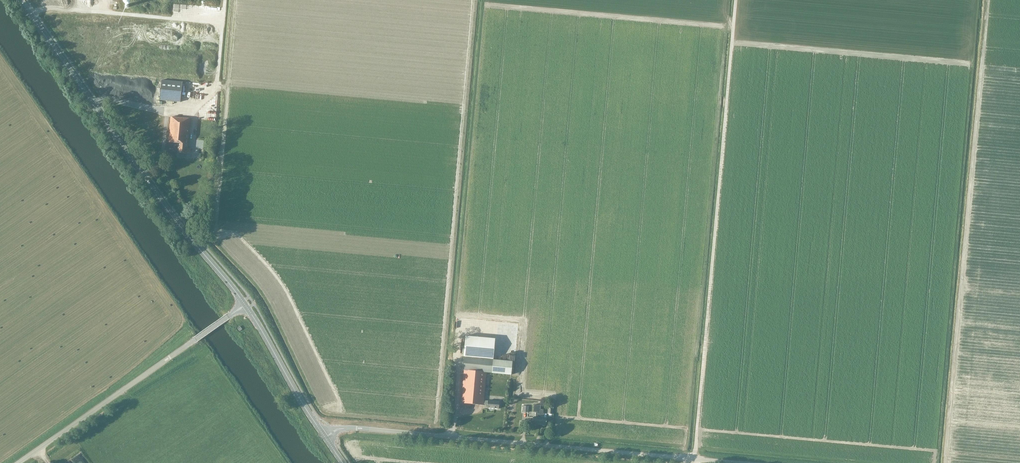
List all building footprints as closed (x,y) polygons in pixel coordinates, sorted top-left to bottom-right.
[(160,100),(181,102),(183,81),(162,79),(160,100)] [(188,148),(188,147),(191,118),(171,117),(168,142),(179,142),(178,153),(186,153),(190,154),(191,148),(188,148)] [(485,339),(465,337),(463,357),(484,359),(485,339)] [(463,357),(462,369),(464,370),(462,403),(484,405),(485,404),(488,405),(488,407),(500,408),(500,401),(485,400),(487,372),(493,372),(493,373),(512,375),(513,361),(484,359),(463,357)] [(539,425),(540,409),(540,405),(534,405),(533,412),(535,412),(535,417),(533,417),(532,425),(539,425)] [(73,459),(70,460),(71,462),(83,462),(78,454),(72,457),(73,459)]
